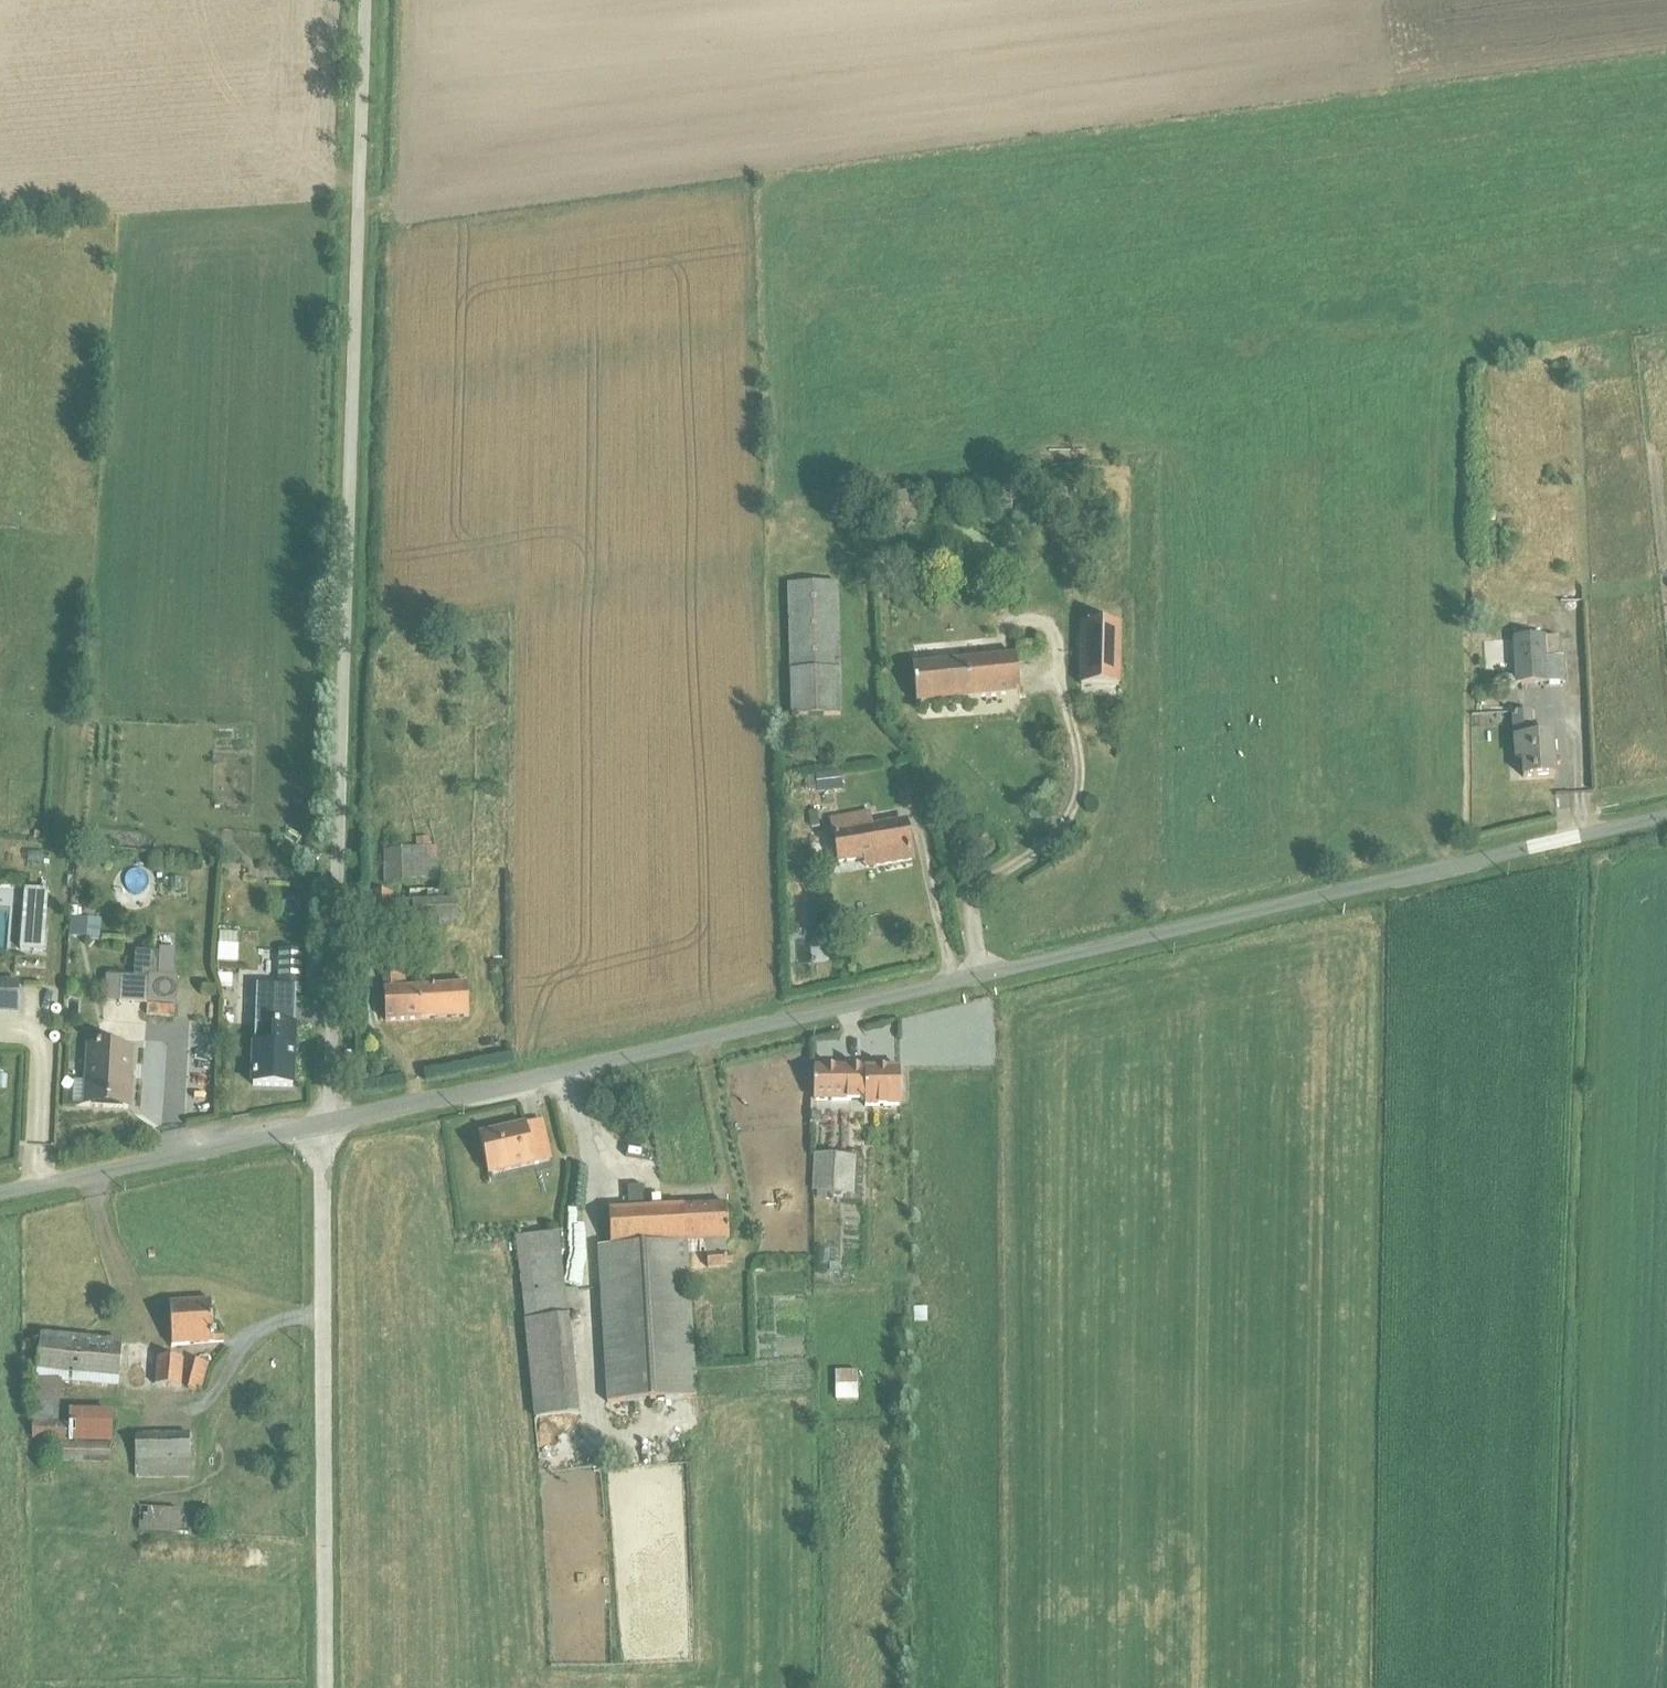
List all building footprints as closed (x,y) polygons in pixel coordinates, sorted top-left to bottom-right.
[(838,584),(787,585),(791,718),(842,717),(838,584)] [(1499,590),(1499,617),(1521,617),(1521,634),(1543,634),(1543,590),(1499,590)] [(1576,631),(1586,631),(1586,606),(1576,606),(1576,631)] [(1121,625),(1080,625),(1080,686),(1120,686),(1121,625)] [(1558,638),(1512,640),(1515,686),(1564,683),(1562,658),(1559,658),(1558,638)] [(1015,656),(912,667),(916,706),(1019,696),(1015,656)] [(1531,713),(1513,714),(1515,761),(1522,760),(1523,779),(1555,777),(1552,736),(1533,737),(1531,713)] [(815,777),(806,778),(808,792),(817,791),(817,792),(842,790),(840,772),(815,775),(815,777)] [(870,813),(831,820),(839,864),(875,857),(877,867),(912,861),(905,820),(872,825),(870,813)] [(410,850),(429,849),(429,839),(409,841),(410,850)] [(429,849),(410,850),(383,852),(384,886),(437,881),(437,848),(429,849)] [(22,878),(44,880),(45,868),(23,867),(22,878)] [(140,872),(120,880),(129,902),(149,893),(140,872)] [(24,890),(20,950),(44,953),(48,891),(24,890)] [(412,903),(400,903),(399,921),(413,921),(413,931),(439,931),(439,924),(458,924),(457,900),(437,900),(412,901),(412,903)] [(71,919),(70,938),(98,940),(100,921),(71,919)] [(218,944),(218,962),(238,963),(239,946),(237,946),(237,933),(220,932),(218,944)] [(106,976),(104,1000),(120,1001),(120,1002),(147,1004),(147,1002),(176,1004),(178,978),(173,978),(174,951),(159,950),(159,953),(135,952),(134,977),(106,976)] [(255,1042),(253,1042),(253,1086),(293,1087),(297,989),(301,989),(303,951),(279,950),(277,986),(257,985),(255,1042)] [(405,974),(383,974),(386,1021),(469,1016),(468,984),(406,988),(405,974)] [(215,977),(216,992),(236,990),(234,975),(215,977)] [(18,1015),(20,982),(0,982),(0,1014),(18,1015)] [(148,1005),(147,1016),(173,1017),(174,1006),(148,1005)] [(84,1080),(83,1104),(74,1103),(74,1106),(129,1109),(133,1048),(86,1044),(84,1080)] [(907,1111),(909,1072),(811,1069),(810,1107),(907,1111)] [(83,1104),(84,1080),(73,1079),(72,1102),(83,1104)] [(526,1125),(535,1164),(552,1160),(543,1120),(526,1125)] [(535,1164),(526,1125),(479,1135),(489,1176),(535,1165),(535,1164)] [(853,1198),(855,1158),(814,1156),(812,1196),(853,1198)] [(611,1247),(597,1247),(606,1402),(697,1397),(688,1255),(706,1254),(708,1269),(727,1267),(725,1241),(729,1241),(727,1204),(645,1209),(643,1186),(628,1187),(629,1210),(609,1211),(611,1247)] [(524,1320),(570,1316),(581,1316),(578,1291),(565,1291),(559,1233),(516,1237),(524,1320)] [(212,1301),(170,1304),(173,1347),(214,1344),(214,1343),(224,1342),(223,1333),(214,1333),(212,1301)] [(570,1316),(524,1320),(534,1419),(579,1415),(570,1316)] [(41,1334),(37,1379),(119,1387),(122,1341),(41,1334)] [(158,1357),(155,1385),(181,1387),(183,1360),(158,1357)] [(196,1361),(188,1389),(201,1392),(209,1364),(196,1361)] [(837,1404),(862,1403),(861,1372),(837,1372),(837,1404)] [(62,1382),(37,1379),(32,1440),(58,1441),(57,1462),(110,1464),(110,1443),(112,1443),(112,1411),(70,1410),(70,1412),(69,1412),(69,1424),(58,1423),(62,1382)] [(190,1433),(135,1433),(135,1479),(190,1479),(190,1433)] [(178,1533),(179,1517),(180,1510),(140,1508),(139,1531),(178,1533)] [(179,1517),(178,1533),(189,1533),(189,1524),(192,1524),(192,1518),(179,1517)]
